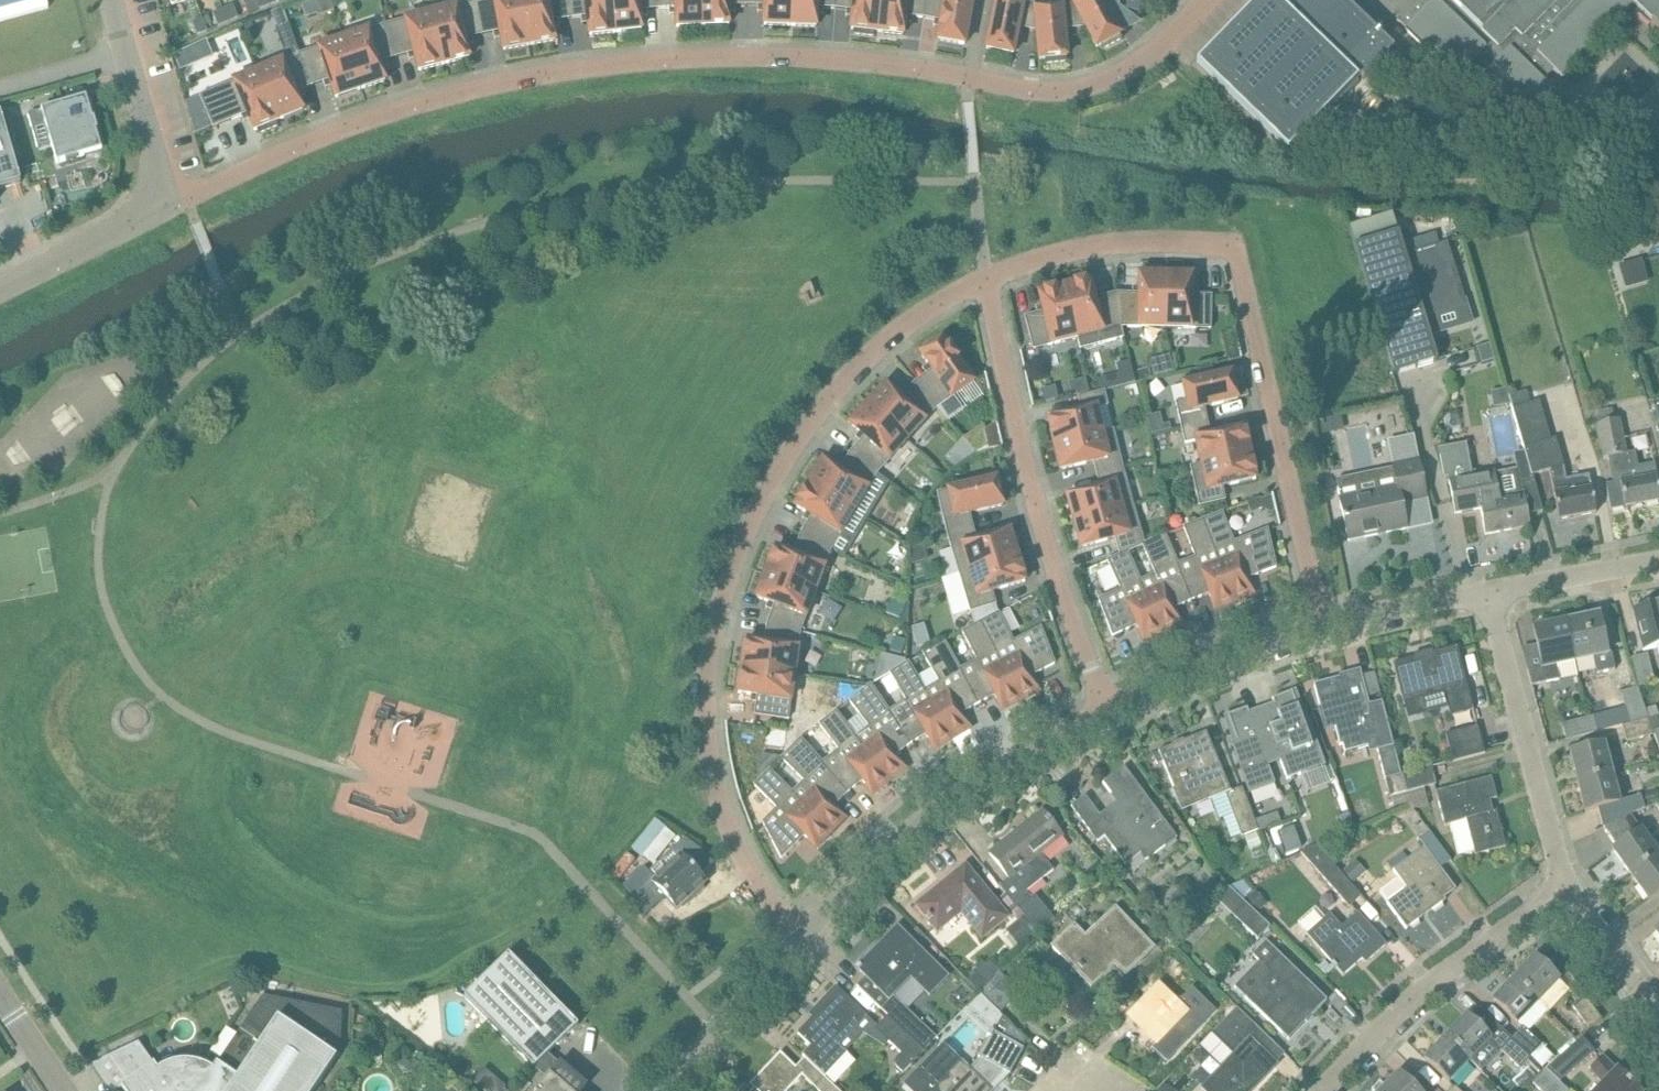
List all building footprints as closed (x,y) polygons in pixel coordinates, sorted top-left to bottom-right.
[(259,10),(270,6),(268,0),(255,0),(259,10)] [(521,0),(484,0),(475,2),(482,35),(500,31),(504,50),(529,45),(521,0)] [(567,0),(521,0),(529,45),(555,41),(551,22),(570,18),(567,0)] [(612,0),(567,0),(570,18),(588,16),(590,36),(616,33),(612,0)] [(616,33),(642,30),(640,18),(639,10),(647,10),(658,8),(657,0),(612,0),(616,33)] [(703,26),(702,0),(657,0),(658,8),(670,8),(676,8),(676,15),(677,27),(703,26)] [(746,0),(702,0),(703,26),(705,26),(706,31),(726,30),(726,25),(729,25),(728,6),(746,5),(746,0)] [(791,0),(746,0),(746,5),(765,6),(764,25),(790,26),(791,0)] [(790,26),(816,27),(817,7),(835,8),(836,0),(791,0),(790,26)] [(835,8),(841,9),(846,9),(853,10),(852,18),(851,29),(854,30),(853,34),(874,36),(875,32),(877,32),(881,0),(836,0),(835,8)] [(877,32),(903,35),(904,23),(905,16),(913,16),(923,18),(926,0),(881,0),(877,32)] [(923,18),(941,21),(938,40),(965,45),(973,0),(926,0),(923,18)] [(1024,0),(997,0),(986,49),(1013,54),(1019,27),(1037,31),(1036,9),(1023,6),(1024,0)] [(1116,0),(1086,0),(1074,6),(1086,27),(1098,50),(1102,48),(1104,52),(1123,42),(1121,38),(1122,37),(1108,13),(1120,7),(1116,0)] [(1394,49),(1358,14),(1361,11),(1352,2),(1349,5),(1344,0),(1255,0),(1192,64),(1288,157),(1394,49)] [(1396,21),(1456,79),(1476,58),(1489,70),(1484,75),(1536,125),(1561,98),(1543,81),(1554,70),(1562,78),(1633,6),(1658,31),(1658,0),(1417,0),(1396,21)] [(302,6),(306,19),(317,15),(313,2),(302,6)] [(465,39),(482,35),(475,2),(431,13),(444,64),(469,58),(465,39)] [(233,5),(222,9),(228,23),(239,18),(233,5)] [(1086,27),(1074,6),(1036,10),(1036,9),(1037,31),(1040,60),(1045,59),(1045,64),(1066,61),(1066,57),(1067,57),(1064,30),(1086,27)] [(278,29),(289,25),(283,8),(272,12),(278,29)] [(212,13),(218,27),(228,23),(222,9),(212,13)] [(444,64),(431,13),(387,25),(396,57),(414,52),(419,71),(444,64)] [(197,36),(208,32),(202,18),(192,22),(197,36)] [(396,57),(387,25),(344,39),(361,90),(385,81),(379,63),(396,57)] [(312,85),(330,80),(336,98),(361,90),(344,39),(300,54),(312,85)] [(206,41),(173,56),(180,72),(214,57),(206,41)] [(303,110),(295,93),(312,85),(300,54),(258,72),(279,121),(303,110)] [(213,127),(247,113),(255,131),(257,130),(259,134),(278,126),(276,122),(279,121),(258,72),(200,96),(213,127)] [(102,151),(96,131),(98,131),(95,119),(89,121),(87,116),(91,114),(87,98),(42,111),(57,164),(64,162),(77,161),(76,158),(102,151)] [(1600,112),(1588,102),(1576,114),(1587,125),(1600,112)] [(1416,119),(1431,133),(1440,123),(1425,109),(1416,119)] [(0,115),(0,190),(20,185),(2,115),(0,115)] [(1397,233),(1354,246),(1385,346),(1394,374),(1437,360),(1424,319),(1467,306),(1447,242),(1405,255),(1397,233)] [(1649,283),(1642,259),(1619,266),(1625,289),(1649,283)] [(1166,275),(1140,275),(1139,294),(1116,294),(1120,327),(1165,328),(1166,275)] [(1210,329),(1211,296),(1191,295),(1192,276),(1166,275),(1165,328),(1210,329)] [(1116,294),(1094,299),(1090,281),(1064,287),(1077,338),(1080,350),(1124,339),(1120,327),(1116,294)] [(1025,318),(1033,350),(1077,338),(1064,287),(1062,288),(1061,284),(1041,289),(1042,293),(1039,294),(1044,312),(1025,318)] [(937,408),(973,382),(943,339),(921,355),(932,371),(914,383),(937,408)] [(1202,408),(1238,400),(1232,374),(1183,385),(1187,400),(1176,403),(1181,428),(1206,422),(1202,408)] [(914,383),(900,399),(886,386),(868,405),(907,441),(937,408),(914,383)] [(1059,399),(1056,386),(1040,390),(1044,403),(1059,399)] [(1526,387),(1507,392),(1509,400),(1511,409),(1530,403),(1526,387)] [(1054,445),(1102,433),(1096,409),(1107,406),(1104,392),(1078,398),(1082,411),(1048,419),(1054,445)] [(877,473),(907,441),(868,405),(851,424),(865,437),(850,453),(877,473)] [(1595,413),(1597,424),(1604,459),(1608,458),(1613,483),(1605,485),(1610,510),(1624,507),(1658,501),(1658,489),(1654,463),(1637,467),(1635,452),(1625,454),(1619,420),(1614,421),(1611,409),(1595,413)] [(1329,419),(1313,422),(1316,436),(1331,433),(1329,419)] [(1196,441),(1201,465),(1250,454),(1244,428),(1209,436),(1206,422),(1181,428),(1185,443),(1196,441)] [(998,430),(985,433),(989,450),(1002,447),(998,430)] [(1097,475),(1122,468),(1113,430),(1102,433),(1054,445),(1060,470),(1094,462),(1097,475)] [(1563,468),(1555,438),(1523,448),(1531,476),(1549,470),(1558,520),(1596,513),(1589,475),(1566,480),(1563,468)] [(965,461),(976,453),(969,446),(959,455),(965,461)] [(1527,514),(1541,512),(1542,512),(1533,480),(1520,482),(1523,494),(1499,499),(1494,473),(1471,477),(1465,447),(1439,452),(1444,478),(1448,477),(1455,513),(1480,508),(1485,534),(1529,526),(1527,514)] [(850,453),(839,472),(822,462),(809,484),(854,512),(877,473),(850,453)] [(1201,465),(1191,467),(1199,506),(1225,500),(1222,487),(1256,479),(1250,454),(1201,465)] [(1393,468),(1335,479),(1340,499),(1348,540),(1377,534),(1387,532),(1406,528),(1401,502),(1426,497),(1418,461),(1392,466),(1393,468)] [(1122,468),(1097,475),(1101,488),(1067,498),(1074,523),(1133,506),(1122,468)] [(1003,506),(997,479),(937,493),(947,536),(973,529),(969,514),(1003,506)] [(801,535),(831,550),(854,512),(809,484),(795,506),(812,517),(801,535)] [(1261,500),(1259,501),(1263,509),(1270,513),(1276,510),(1273,495),(1261,500)] [(1127,553),(1143,546),(1144,545),(1133,506),(1074,523),(1081,548),(1115,538),(1120,555),(1127,553)] [(1222,513),(1203,520),(1234,601),(1253,594),(1247,579),(1276,567),(1267,531),(1267,530),(1233,543),(1222,513)] [(1234,601),(1203,520),(1184,528),(1196,558),(1177,565),(1191,601),(1209,593),(1215,609),(1234,601)] [(973,529),(947,536),(959,574),(1017,557),(1010,532),(976,542),(973,529)] [(815,591),(831,550),(801,535),(793,556),(775,549),(766,573),(815,591)] [(1143,546),(1156,575),(1140,582),(1162,632),(1181,623),(1174,608),(1191,601),(1177,565),(1165,535),(1144,545),(1143,546)] [(1140,582),(1127,553),(1120,555),(1107,561),(1121,590),(1099,600),(1112,636),(1137,625),(1143,640),(1162,632),(1140,582)] [(1017,557),(959,574),(970,612),(995,605),(991,592),(1025,581),(1017,557)] [(757,598),(775,605),(767,624),(800,632),(815,591),(766,573),(757,598)] [(1658,647),(1658,603),(1632,610),(1643,651),(1658,647)] [(1013,642),(999,613),(980,623),(1020,700),(1039,691),(1031,676),(1054,664),(1041,628),(1013,642)] [(1599,616),(1566,622),(1574,661),(1593,657),(1597,674),(1615,670),(1611,653),(1607,653),(1599,616)] [(1574,661),(1566,622),(1533,629),(1541,667),(1527,670),(1531,686),(1560,680),(1556,665),(1574,661)] [(1002,710),(1020,700),(980,623),(962,632),(977,661),(960,670),(978,704),(995,695),(1002,710)] [(800,632),(767,624),(765,644),(745,642),(742,669),(794,676),(800,632)] [(978,704),(960,670),(944,642),(923,654),(939,682),(925,691),(952,738),(969,728),(961,714),(978,704)] [(1457,646),(1393,663),(1404,704),(1444,693),(1450,716),(1473,710),(1457,646)] [(1638,685),(1652,681),(1645,656),(1631,659),(1638,685)] [(925,691),(908,663),(890,674),(906,701),(889,712),(910,744),(926,735),(934,749),(952,738),(925,691)] [(794,676),(742,669),(742,670),(737,669),(734,690),(739,691),(738,693),(757,696),(754,715),(788,720),(794,676)] [(1341,677),(1313,684),(1321,710),(1336,706),(1341,724),(1335,726),(1335,727),(1340,745),(1342,745),(1344,753),(1376,745),(1377,749),(1394,744),(1383,704),(1370,707),(1361,672),(1345,676),(1341,677)] [(1364,681),(1368,701),(1378,699),(1374,679),(1364,681)] [(839,685),(838,700),(847,702),(865,688),(839,685)] [(910,744),(889,712),(871,685),(849,701),(869,727),(856,737),(889,781),(905,769),(895,756),(910,744)] [(1621,692),(1629,723),(1648,718),(1637,688),(1621,692)] [(1273,703),(1261,708),(1280,761),(1287,779),(1300,774),(1325,765),(1306,714),(1301,716),(1292,692),(1272,699),(1273,703)] [(1268,765),(1280,761),(1272,739),(1261,708),(1248,712),(1247,708),(1227,715),(1236,740),(1230,742),(1249,793),(1275,784),(1268,765)] [(839,751),(822,763),(848,792),(862,781),(872,794),(889,781),(856,737),(836,712),(819,725),(839,751)] [(1593,716),(1586,718),(1562,724),(1566,740),(1597,732),(1593,716)] [(1648,718),(1629,723),(1622,725),(1626,741),(1652,734),(1648,718)] [(1453,762),(1485,753),(1477,725),(1445,734),(1453,762)] [(1255,821),(1242,787),(1231,791),(1206,731),(1184,741),(1184,743),(1173,748),(1172,745),(1158,751),(1178,798),(1186,802),(1207,793),(1210,800),(1225,793),(1241,836),(1258,830),(1255,821)] [(848,792),(822,763),(801,739),(781,759),(804,782),(792,793),(830,833),(845,818),(833,807),(848,792)] [(1406,792),(1402,775),(1394,744),(1377,749),(1390,797),(1406,792)] [(1577,782),(1611,773),(1604,744),(1569,753),(1577,782)] [(1071,807),(1097,842),(1104,837),(1125,865),(1151,846),(1157,853),(1176,837),(1124,767),(1103,783),(1117,802),(1099,815),(1085,796),(1071,807)] [(1431,767),(1402,775),(1406,792),(1436,785),(1431,767)] [(763,823),(781,859),(804,836),(816,847),(830,833),(792,793),(769,770),(754,786),(777,809),(763,823)] [(1611,773),(1577,782),(1585,811),(1597,808),(1602,826),(1603,828),(1619,821),(1619,820),(1645,809),(1644,808),(1641,796),(1619,801),(1611,773)] [(747,778),(746,789),(748,791),(761,778),(747,776),(747,778)] [(1435,792),(1444,826),(1450,825),(1458,854),(1473,850),(1474,856),(1505,848),(1496,811),(1490,813),(1487,801),(1497,798),(1491,777),(1435,792)] [(1020,828),(989,853),(1009,878),(999,887),(1006,895),(1018,910),(1018,909),(1023,916),(1037,933),(1054,919),(1035,895),(1031,898),(1026,892),(1053,870),(1040,854),(1061,836),(1041,811),(1025,823),(1028,827),(1023,831),(1020,828)] [(1619,821),(1603,828),(1617,847),(1612,851),(1630,875),(1658,854),(1631,815),(1619,821)] [(1259,832),(1270,828),(1266,816),(1255,821),(1258,830),(1259,832)] [(1257,833),(1245,837),(1250,850),(1261,845),(1257,833)] [(1317,846),(1301,853),(1317,871),(1349,908),(1362,897),(1330,860),(1317,846)] [(1455,889),(1424,847),(1393,870),(1406,888),(1387,903),(1406,929),(1422,917),(1420,915),(1426,911),(1428,913),(1445,900),(1444,898),(1455,889)] [(1261,848),(1251,852),(1254,859),(1264,856),(1261,848)] [(1630,875),(1647,899),(1658,891),(1658,855),(1658,854),(1630,875)] [(644,867),(623,887),(636,900),(630,905),(643,918),(665,897),(676,909),(680,906),(693,894),(696,897),(705,889),(702,886),(706,882),(682,856),(656,880),(644,867)] [(1353,863),(1343,872),(1353,884),(1364,875),(1353,863)] [(965,865),(941,885),(916,906),(937,932),(961,912),(982,938),(1008,916),(965,865)] [(1216,900),(1233,916),(1257,940),(1269,927),(1228,887),(1216,900)] [(1246,902),(1257,913),(1266,904),(1255,893),(1246,902)] [(1074,923),(1051,945),(1063,957),(1068,953),(1091,978),(1111,959),(1127,976),(1156,948),(1116,906),(1085,935),(1074,923)] [(1376,911),(1367,918),(1386,943),(1395,936),(1376,911)] [(1306,935),(1318,948),(1343,976),(1361,959),(1365,963),(1386,945),(1357,913),(1341,927),(1329,914),(1306,935)] [(1019,920),(1005,932),(1017,946),(1031,935),(1019,920)] [(866,976),(856,986),(880,1010),(881,1009),(925,1050),(936,1038),(911,1014),(908,1017),(890,999),(912,977),(930,995),(948,976),(920,949),(917,952),(908,943),(911,940),(897,926),(860,964),(859,963),(855,967),(858,971),(859,970),(866,976)] [(1234,988),(1283,1034),(1308,1008),(1313,1014),(1326,1000),(1265,942),(1253,954),(1261,962),(1234,988)] [(578,1025),(509,954),(464,997),(534,1068),(578,1025)] [(1534,957),(1513,978),(1538,1002),(1559,980),(1534,957)] [(996,973),(986,964),(971,979),(980,989),(996,973)] [(978,992),(999,1012),(1011,1000),(1009,999),(1018,990),(999,971),(978,992)] [(1517,1024),(1538,1002),(1513,978),(1493,1000),(1517,1024)] [(1149,995),(1145,999),(1125,1020),(1125,1021),(1129,1018),(1156,1044),(1152,1047),(1166,1060),(1214,1011),(1192,989),(1178,1004),(1159,985),(1154,990),(1152,989),(1148,994),(1149,995)] [(812,1019),(798,1034),(811,1046),(802,1055),(821,1074),(842,1053),(836,1047),(837,1045),(865,1017),(835,987),(816,1008),(819,1011),(812,1019)] [(964,1013),(975,1023),(977,1021),(992,1005),(981,995),(966,1011),(964,1013)] [(124,1090),(314,1090),(340,1053),(342,1012),(263,996),(216,1065),(208,1061),(199,1058),(190,1057),(181,1057),(172,1058),(163,1061),(155,1066),(138,1042),(102,1059),(103,1061),(111,1057),(128,1082),(121,1087),(124,1090)] [(1124,998),(1117,1006),(1123,1012),(1130,1004),(1124,998)] [(1602,1019),(1586,998),(1573,1007),(1589,1029),(1602,1019)] [(1279,1048),(1236,1007),(1211,1033),(1234,1055),(1202,1088),(1205,1090),(1246,1090),(1252,1085),(1254,1087),(1276,1064),(1269,1058),(1279,1048)] [(1466,1016),(1445,1037),(1470,1061),(1481,1072),(1491,1062),(1501,1051),(1500,1050),(1511,1038),(1481,1010),(1470,1020),(1466,1016)] [(912,1064),(924,1051),(888,1016),(876,1029),(902,1054),(897,1059),(897,1067),(903,1073),(912,1064)] [(1002,1019),(997,1027),(1004,1031),(1006,1027),(1008,1024),(1002,1019)] [(990,1090),(985,1085),(1000,1070),(1005,1073),(1009,1075),(1023,1049),(1019,1047),(1025,1038),(1006,1027),(1004,1031),(1001,1037),(991,1031),(989,1033),(988,1036),(989,1037),(978,1057),(981,1059),(970,1070),(960,1060),(945,1044),(915,1072),(935,1090),(992,1090),(990,1090)] [(1511,1038),(1530,1057),(1541,1046),(1522,1027),(1511,1038)] [(1470,1061),(1445,1037),(1424,1059),(1449,1083),(1470,1061)] [(1582,1037),(1561,1055),(1574,1070),(1594,1052),(1582,1037)] [(1519,1068),(1530,1057),(1511,1038),(1500,1050),(1501,1051),(1519,1068)] [(804,1074),(780,1052),(749,1085),(756,1090),(788,1090),(804,1074)] [(585,1088),(548,1056),(535,1069),(547,1079),(536,1090),(583,1090),(585,1088)] [(1617,1071),(1602,1057),(1590,1070),(1604,1084),(1597,1090),(1638,1090),(1617,1071)] [(1546,1069),(1532,1084),(1539,1090),(1568,1090),(1546,1069)] [(1382,1090),(1416,1090),(1399,1074),(1382,1090)] [(824,1077),(814,1087),(818,1090),(839,1090),(824,1077)]
